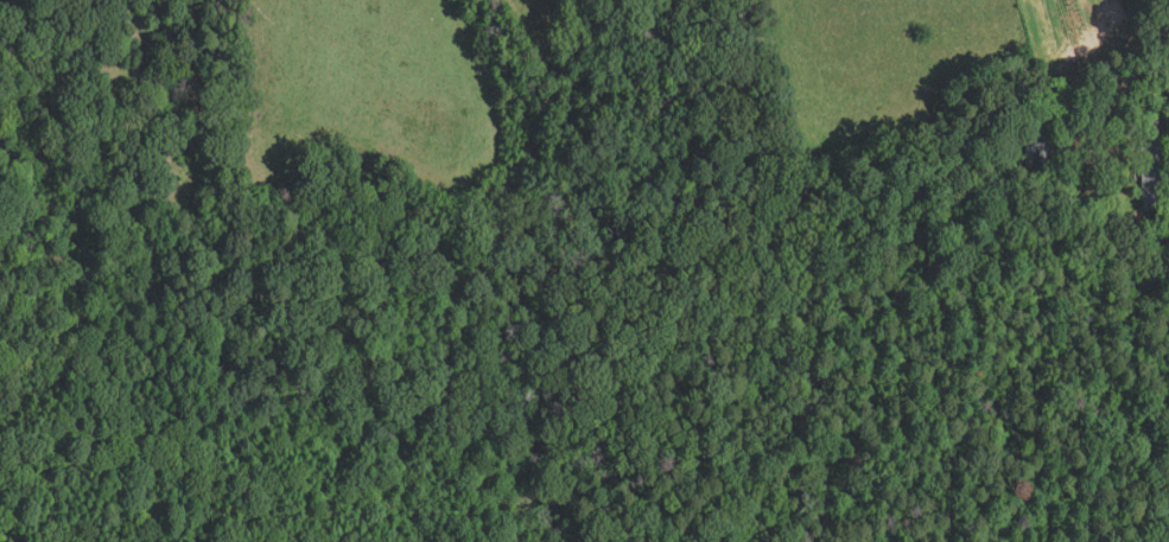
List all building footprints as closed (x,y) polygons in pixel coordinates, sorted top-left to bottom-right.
[(1156,24),(1157,0),(1168,0),(1168,24),(1156,24)] [(1052,168),(1033,167),(1034,121),(1053,122),(1052,168)]
